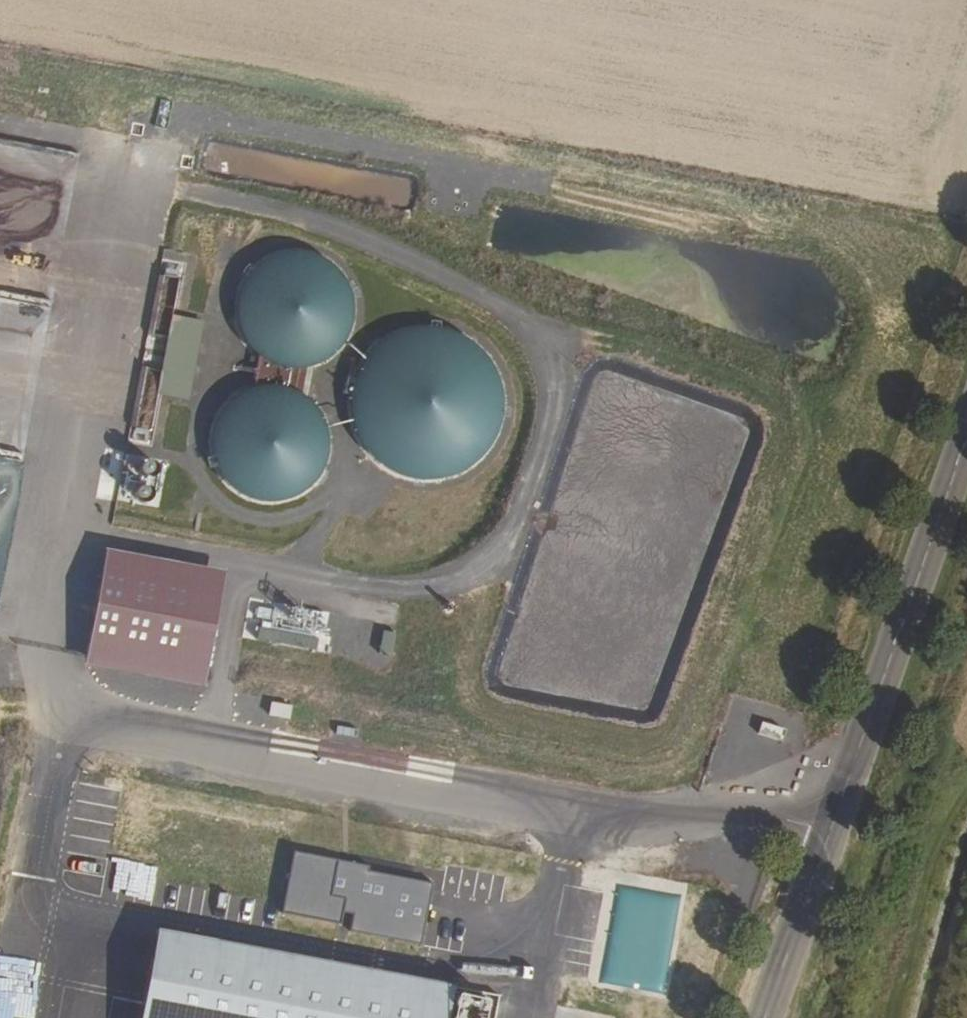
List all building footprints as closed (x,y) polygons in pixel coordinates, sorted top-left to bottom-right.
[(81,154),(0,139),(0,456),(0,549),(9,547),(81,154)] [(317,366),(333,356),(345,342),(352,326),(354,305),(349,285),(337,269),(320,257),(300,252),(279,254),(261,263),(246,277),(238,296),(236,314),(240,332),(250,348),(263,360),(280,368),(299,370),(317,366)] [(449,480),(472,469),(489,453),(501,431),(506,405),(501,379),(487,355),(467,338),(442,329),(415,329),(390,338),(369,355),(355,378),(350,402),(353,426),(363,448),(380,466),(401,478),(425,483),(449,480)] [(289,502),(306,493),(319,479),(328,462),(330,442),(325,423),(315,407),(300,395),(281,388),(262,387),(243,393),(228,405),(217,421),(211,440),(213,460),(220,477),(233,492),(250,502),(269,505),(289,502)] [(107,542),(85,657),(205,680),(227,565),(107,542)] [(455,985),(160,927),(142,1017),(449,1017),(455,985)] [(668,964),(682,968),(691,936),(678,932),(668,964)] [(455,985),(449,1017),(496,1017),(500,994),(455,985)]
